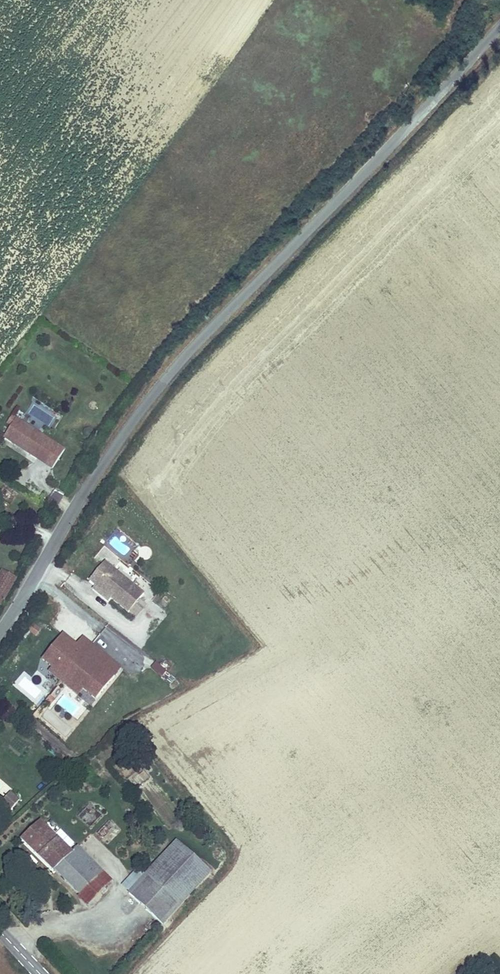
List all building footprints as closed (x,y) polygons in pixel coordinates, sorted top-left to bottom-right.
[(16,418),(12,416),(7,423),(11,426),(16,418)] [(3,439),(14,446),(16,443),(31,453),(28,456),(36,460),(50,439),(17,417),(16,418),(11,426),(3,439)] [(36,460),(45,465),(59,444),(50,439),(36,460)] [(14,446),(28,456),(31,453),(16,443),(14,446)] [(66,450),(59,444),(45,465),(53,470),(66,450)] [(145,594),(106,561),(88,581),(96,588),(110,600),(127,614),(128,613),(136,619),(147,606),(140,600),(145,594)] [(3,571),(0,575),(0,605),(2,607),(18,579),(3,571)] [(110,600),(96,588),(93,591),(108,604),(110,600)] [(37,637),(42,630),(34,624),(29,631),(37,637)] [(78,645),(64,635),(44,659),(50,664),(98,701),(116,677),(97,661),(104,653),(85,637),(78,645)] [(123,668),(104,653),(97,661),(116,677),(123,668)] [(167,672),(156,663),(151,668),(162,678),(167,672)] [(98,701),(50,664),(45,669),(94,706),(98,701)] [(11,811),(20,801),(11,793),(2,803),(11,811)] [(73,852),(40,818),(18,839),(53,873),(56,873),(79,896),(104,872),(79,847),(73,852)] [(176,840),(130,894),(165,926),(213,873),(176,840)] [(114,881),(104,872),(79,896),(78,898),(87,907),(114,881)]
